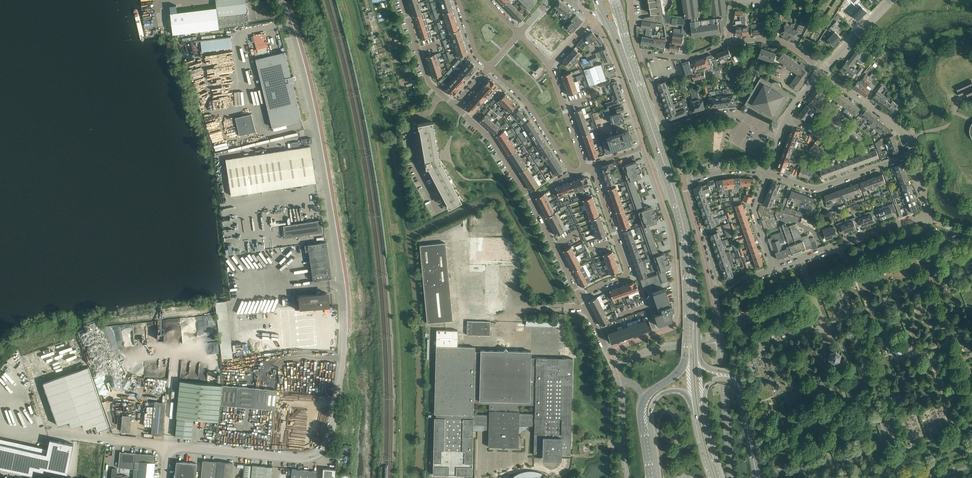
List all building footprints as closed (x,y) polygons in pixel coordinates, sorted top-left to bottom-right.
[(170,6),(171,13),(170,13),(172,34),(181,33),(219,28),(249,25),(246,0),(215,0),(216,8),(177,12),(176,5),(170,6)] [(438,4),(440,9),(451,5),(450,0),(439,3),(438,4)] [(508,0),(503,5),(508,10),(513,5),(508,0)] [(529,11),(538,0),(537,0),(519,0),(529,11)] [(559,0),(554,6),(557,8),(555,11),(557,13),(564,4),(559,0)] [(642,19),(661,22),(663,22),(662,16),(662,15),(662,12),(665,12),(665,14),(665,11),(664,1),(663,0),(649,0),(650,3),(651,13),(651,14),(651,16),(646,17),(645,17),(644,18),(643,18),(643,19),(642,19)] [(687,34),(687,37),(702,35),(702,37),(705,37),(704,34),(715,33),(716,35),(725,34),(723,25),(726,24),(725,14),(727,13),(725,0),(711,0),(713,15),(714,15),(715,18),(710,18),(710,19),(707,19),(702,19),(702,20),(699,20),(698,20),(698,16),(700,16),(698,0),(683,0),(685,18),(691,17),(691,21),(690,21),(692,32),(688,33),(687,34)] [(850,3),(851,1),(858,8),(853,13),(852,14),(858,20),(859,19),(867,10),(859,2),(861,1),(860,0),(848,0),(850,3)] [(418,3),(409,6),(411,11),(420,8),(422,8),(420,2),(418,3)] [(564,14),(569,8),(564,4),(557,13),(559,15),(562,12),(564,13),(564,14)] [(443,13),(452,10),(453,10),(451,5),(440,9),(441,14),(443,13)] [(508,10),(513,16),(519,11),(513,5),(508,10)] [(422,13),(420,8),(411,11),(413,16),(414,16),(422,13)] [(573,12),(569,8),(564,14),(564,13),(561,17),(563,19),(566,16),(568,18),(569,18),(573,12)] [(519,11),(513,16),(519,22),(524,17),(519,11)] [(424,12),(422,13),(414,16),(416,22),(426,19),(424,12)] [(564,24),(562,27),(567,31),(567,30),(571,33),(572,31),(583,20),(573,12),(569,18),(572,21),(569,23),(569,24),(566,27),(564,24)] [(443,18),(445,23),(455,20),(454,15),(444,18),(443,18)] [(689,20),(663,16),(664,23),(683,25),(683,26),(688,27),(689,20)] [(545,17),(530,33),(541,43),(541,44),(552,54),(566,38),(566,37),(569,34),(562,28),(550,42),(549,41),(549,40),(543,35),(542,34),(552,23),(545,17)] [(426,19),(416,22),(418,28),(428,25),(426,19)] [(457,25),(455,20),(445,23),(446,28),(457,25)] [(797,40),(798,39),(801,33),(806,22),(801,20),(799,24),(800,25),(797,31),(792,28),(793,27),(788,37),(794,40),(795,39),(797,40)] [(642,36),(641,44),(642,45),(644,45),(644,44),(647,45),(649,30),(650,27),(650,22),(642,21),(641,28),(646,28),(645,36),(642,36)] [(827,40),(833,46),(841,37),(835,31),(838,28),(841,25),(837,21),(829,29),(833,34),(827,40)] [(752,29),(751,29),(751,35),(763,34),(762,23),(751,24),(752,29)] [(785,25),(781,34),(788,37),(793,27),(794,24),(792,23),(790,26),(789,25),(788,27),(785,25)] [(737,35),(743,34),(742,24),(734,24),(733,26),(733,32),(736,32),(737,35)] [(418,28),(420,34),(430,31),(428,25),(418,28)] [(458,29),(457,25),(446,28),(448,33),(449,33),(458,30),(458,29)] [(684,34),(687,34),(688,33),(688,27),(683,26),(682,33),(673,32),(672,41),(671,41),(669,50),(679,51),(680,45),(682,46),(684,34)] [(458,30),(449,33),(451,38),(452,38),(452,37),(461,34),(459,29),(458,29),(458,30)] [(422,40),(432,37),(430,31),(420,34),(422,40)] [(584,37),(576,45),(581,49),(587,44),(596,37),(592,32),(584,37)] [(655,35),(653,45),(653,46),(654,46),(656,47),(656,46),(659,46),(661,32),(658,32),(658,35),(655,35)] [(596,37),(587,44),(588,46),(591,44),(593,46),(596,43),(598,46),(603,42),(599,36),(596,37)] [(454,47),(464,44),(463,39),(453,42),(452,42),(454,47)] [(454,47),(453,48),(454,53),(466,49),(464,44),(454,47)] [(250,62),(248,51),(244,52),(243,48),(239,49),(241,62),(246,61),(247,63),(250,62)] [(610,59),(610,58),(606,48),(587,57),(590,63),(590,62),(598,59),(597,58),(601,56),(604,62),(610,59)] [(760,52),(758,57),(766,59),(773,62),(774,61),(775,58),(775,56),(776,55),(776,53),(769,51),(761,48),(760,52)] [(467,54),(466,49),(454,53),(456,58),(467,54)] [(572,51),(570,53),(576,59),(580,54),(574,49),(571,51),(572,51)] [(732,59),(731,55),(728,49),(723,51),(725,58),(726,61),(732,59)] [(844,65),(840,69),(851,77),(855,72),(856,73),(858,75),(863,69),(860,67),(857,71),(855,68),(854,67),(854,68),(851,65),(857,58),(862,62),(869,53),(859,50),(857,50),(856,51),(856,50),(856,51),(855,52),(849,60),(844,66),(844,65)] [(717,53),(721,63),(726,61),(725,58),(723,51),(717,53)] [(272,127),(301,120),(292,81),(294,81),(293,76),(291,76),(285,52),(255,59),(272,127)] [(779,57),(776,61),(783,64),(786,60),(789,56),(783,52),(779,57)] [(428,62),(438,59),(436,53),(426,57),(428,62)] [(568,55),(566,57),(572,63),(574,65),(578,61),(576,59),(570,53),(568,55)] [(707,56),(707,57),(710,67),(715,66),(716,67),(718,67),(717,62),(716,60),(714,61),(713,59),(712,55),(707,56)] [(783,64),(782,65),(784,67),(785,65),(789,68),(792,64),(794,60),(789,56),(786,60),(783,64)] [(568,67),(572,63),(566,57),(564,60),(562,62),(568,67)] [(693,72),(692,73),(692,74),(711,69),(712,69),(716,67),(715,66),(710,67),(707,57),(694,61),(692,63),(694,70),(692,71),(693,72)] [(439,58),(438,59),(428,62),(429,67),(439,64),(440,64),(441,64),(439,58)] [(466,64),(474,71),(477,67),(469,60),(466,64)] [(792,64),(789,68),(794,72),(797,68),(800,64),(794,60),(792,64)] [(694,70),(692,63),(690,63),(689,61),(681,63),(683,68),(682,69),(683,71),(684,70),(685,75),(692,73),(693,72),(692,71),(694,70)] [(465,63),(461,68),(470,76),(474,71),(466,64),(465,63)] [(607,79),(602,63),(592,67),(584,69),(583,70),(589,85),(598,82),(607,79)] [(797,68),(794,72),(797,74),(798,73),(802,68),(804,69),(806,67),(801,63),(800,64),(797,68)] [(431,72),(440,69),(440,70),(441,69),(440,64),(439,64),(429,67),(431,72)] [(763,71),(772,75),(774,70),(765,66),(763,71)] [(461,68),(458,72),(466,80),(470,76),(461,68)] [(776,120),(790,97),(792,94),(781,88),(781,87),(781,86),(780,85),(780,84),(779,83),(778,82),(777,82),(776,81),(775,81),(774,81),(773,82),(772,82),(761,76),(759,75),(761,70),(754,68),(750,79),(756,81),(758,82),(745,103),(747,104),(746,105),(745,105),(744,105),(743,105),(743,106),(742,106),(742,107),(741,107),(741,108),(741,109),(741,110),(742,111),(743,112),(744,112),(745,112),(746,112),(747,112),(747,111),(748,111),(748,110),(748,109),(748,108),(748,107),(750,106),(758,111),(757,113),(762,116),(763,114),(772,119),(769,124),(775,127),(778,121),(776,120)] [(802,68),(798,73),(802,76),(805,79),(809,73),(804,69),(802,68)] [(433,78),(442,75),(440,70),(440,69),(431,72),(433,78)] [(711,69),(692,74),(694,83),(702,81),(701,78),(710,76),(709,76),(714,74),(715,78),(717,78),(718,76),(719,70),(713,72),(712,69),(711,69)] [(454,76),(463,84),(466,80),(458,72),(454,76)] [(572,77),(571,72),(567,73),(564,74),(561,75),(563,81),(572,77)] [(797,74),(794,79),(798,82),(801,84),(805,79),(802,76),(798,73),(797,74)] [(865,74),(863,77),(859,82),(858,81),(853,87),(857,91),(866,79),(868,77),(865,74)] [(454,76),(450,80),(459,88),(463,84),(454,76)] [(563,81),(565,85),(574,82),(572,77),(563,81)] [(488,81),(486,83),(495,91),(499,87),(490,79),(489,80),(489,79),(488,81)] [(619,89),(616,81),(611,83),(610,79),(607,79),(598,82),(600,87),(603,85),(606,94),(610,93),(619,89)] [(794,79),(790,85),(793,87),(797,90),(801,84),(798,82),(794,79)] [(866,79),(857,91),(865,97),(870,90),(865,87),(867,84),(868,85),(871,82),(866,79)] [(459,88),(450,80),(447,84),(455,92),(456,92),(459,88)] [(956,87),(958,91),(957,92),(959,96),(966,93),(968,98),(971,96),(971,82),(971,80),(956,87)] [(660,91),(668,88),(666,81),(657,83),(660,91)] [(566,90),(576,87),(574,82),(565,85),(566,90)] [(495,91),(486,83),(483,86),(483,87),(491,95),(495,91)] [(822,94),(825,90),(827,91),(828,89),(819,83),(815,89),(822,94)] [(447,84),(443,88),(452,96),(452,95),(453,95),(456,92),(455,92),(447,84)] [(730,86),(726,86),(727,90),(728,104),(731,104),(731,105),(733,104),(734,104),(733,95),(731,95),(730,86)] [(488,99),(491,95),(483,87),(479,91),(487,98),(488,99)] [(576,87),(566,90),(568,95),(577,92),(576,87)] [(662,97),(674,92),(673,90),(669,92),(668,88),(660,91),(660,92),(660,93),(661,94),(662,97)] [(622,98),(619,89),(610,93),(613,101),(606,103),(607,108),(619,104),(618,99),(622,98)] [(693,89),(695,96),(699,110),(701,109),(701,110),(704,109),(704,108),(702,100),(700,101),(696,89),(693,89)] [(824,95),(822,94),(815,89),(811,94),(818,99),(821,95),(823,97),(824,95)] [(830,96),(835,100),(840,93),(835,89),(830,96)] [(476,95),(483,102),(484,102),(487,98),(479,91),(476,95)] [(878,91),(872,98),(877,102),(881,96),(883,94),(878,91)] [(674,95),(674,92),(662,97),(662,98),(662,99),(663,102),(672,99),(671,96),(674,95)] [(839,106),(840,104),(845,97),(840,93),(835,100),(838,103),(837,105),(839,106)] [(505,94),(496,102),(500,106),(501,105),(509,98),(505,94)] [(820,100),(818,99),(811,94),(807,99),(814,104),(817,101),(819,102),(820,100)] [(484,103),(484,102),(483,102),(476,95),(472,99),(480,106),(481,107),(484,103)] [(886,100),(881,96),(877,102),(882,105),(886,100)] [(840,104),(845,108),(851,101),(845,97),(840,104)] [(504,109),(512,102),(509,98),(501,105),(504,109)] [(472,99),(468,103),(476,110),(480,106),(472,99)] [(679,102),(681,107),(682,106),(683,110),(681,111),(682,115),(683,116),(690,113),(687,105),(685,99),(682,101),(680,101),(679,102)] [(886,100),(882,105),(886,109),(891,104),(886,100)] [(845,108),(843,111),(847,113),(849,114),(851,112),(856,105),(851,101),(845,108)] [(891,104),(886,109),(891,113),(892,112),(895,107),(894,106),(896,104),(892,101),(891,104)] [(504,109),(503,110),(507,114),(516,106),(512,102),(504,109)] [(675,109),(674,106),(678,104),(677,102),(666,106),(667,111),(675,109)] [(476,110),(468,103),(465,107),(473,115),(477,111),(476,110)] [(806,104),(803,110),(809,115),(813,109),(806,104)] [(622,105),(612,108),(613,111),(616,110),(617,113),(624,111),(622,105)] [(861,109),(856,105),(851,112),(856,116),(861,109)] [(675,109),(667,111),(670,118),(671,119),(682,115),(681,111),(683,110),(682,106),(681,107),(675,109)] [(510,114),(516,120),(523,114),(518,110),(517,111),(515,109),(510,114)] [(584,115),(581,109),(574,111),(576,117),(584,115)] [(806,120),(809,115),(802,110),(799,115),(806,120)] [(860,117),(861,115),(866,119),(870,113),(865,110),(864,112),(862,110),(859,115),(860,117)] [(612,123),(620,120),(624,119),(623,119),(622,116),(621,112),(610,116),(610,117),(612,123)] [(875,117),(870,113),(866,119),(871,122),(875,117)] [(256,131),(251,114),(235,117),(239,135),(256,131)] [(527,119),(523,114),(516,120),(521,125),(528,121),(527,119)] [(479,121),(484,125),(490,119),(485,115),(479,121)] [(586,121),(584,115),(576,117),(578,123),(586,121)] [(875,117),(871,122),(869,125),(874,128),(880,121),(875,117)] [(484,125),(489,130),(495,124),(490,119),(484,125)] [(521,125),(525,130),(532,125),(529,120),(528,121),(521,125)] [(578,123),(580,129),(588,127),(586,121),(578,123)] [(623,121),(613,124),(616,134),(601,140),(606,154),(622,148),(621,147),(631,143),(629,136),(630,136),(630,135),(630,134),(629,132),(629,131),(628,131),(628,130),(627,131),(623,121)] [(884,124),(880,121),(874,128),(879,132),(884,124)] [(449,177),(450,176),(447,173),(445,170),(446,169),(443,167),(442,164),(443,163),(438,158),(432,122),(417,124),(425,169),(427,168),(448,208),(461,201),(459,197),(460,196),(457,193),(456,190),(457,189),(454,187),(452,184),(453,183),(450,180),(449,177)] [(499,128),(495,124),(489,130),(494,134),(495,133),(499,128)] [(889,128),(884,124),(879,132),(878,132),(881,135),(883,132),(885,134),(889,129),(889,128)] [(525,130),(528,135),(536,130),(532,125),(525,130)] [(495,133),(497,135),(496,136),(499,140),(507,135),(504,131),(503,131),(500,127),(499,128),(495,133)] [(580,129),(582,135),(590,132),(588,127),(580,129)] [(804,130),(797,127),(796,129),(792,128),(790,133),(798,136),(799,133),(803,135),(804,132),(803,132),(804,130)] [(847,136),(852,140),(857,133),(852,129),(847,136)] [(530,141),(533,139),(539,135),(536,130),(528,135),(527,136),(530,141)] [(592,138),(590,132),(582,135),(584,141),(592,138)] [(790,133),(788,138),(798,141),(798,139),(797,138),(798,136),(790,133)] [(804,138),(804,139),(806,140),(805,142),(809,143),(811,137),(812,134),(809,133),(808,136),(806,134),(804,138)] [(863,137),(857,133),(852,140),(857,144),(863,137)] [(893,134),(893,135),(887,137),(889,143),(895,140),(893,134)] [(499,140),(502,145),(510,140),(507,135),(499,140)] [(536,144),(542,140),(539,135),(533,139),(536,144)] [(828,143),(833,147),(839,140),(835,137),(836,136),(834,135),(828,143)] [(584,141),(586,147),(594,144),(592,138),(584,141)] [(788,138),(786,143),(794,146),(796,147),(798,142),(798,141),(788,138)] [(505,150),(512,144),(510,140),(502,145),(505,150)] [(536,144),(539,149),(545,146),(542,140),(536,144)] [(844,144),(839,140),(833,147),(839,151),(844,144)] [(889,143),(885,144),(888,149),(897,146),(895,140),(889,143)] [(786,143),(784,148),(794,152),(795,149),(793,149),(794,146),(786,143)] [(815,154),(820,147),(814,143),(809,150),(815,154)] [(505,150),(507,154),(515,149),(512,144),(505,150)] [(596,150),(594,144),(586,147),(588,153),(596,150)] [(314,163),(314,160),(314,159),(312,159),(310,146),(305,147),(304,147),(300,148),(292,149),(226,160),(229,177),(232,196),(316,182),(314,169),(315,169),(315,168),(314,163)] [(540,156),(543,154),(549,151),(545,146),(539,149),(537,151),(540,156)] [(897,146),(888,149),(889,152),(892,151),(893,154),(900,152),(897,146)] [(825,151),(820,147),(815,154),(820,158),(825,151)] [(518,154),(515,149),(507,154),(510,159),(518,154)] [(598,157),(596,150),(588,153),(590,159),(598,157)] [(879,158),(876,150),(870,152),(872,160),(879,158)] [(546,159),(552,156),(549,151),(543,154),(540,156),(543,161),(546,159)] [(866,162),(872,160),(870,152),(863,154),(866,162)] [(780,158),(790,162),(792,163),(793,160),(789,159),(790,156),(782,153),(780,158)] [(510,159),(513,163),(521,158),(518,154),(510,159)] [(860,165),(866,162),(863,154),(857,157),(860,165)] [(546,159),(549,164),(555,161),(552,156),(546,159)] [(854,167),(860,165),(857,157),(851,159),(854,167)] [(524,163),(521,158),(513,163),(516,168),(524,163)] [(778,164),(786,167),(787,164),(789,164),(790,162),(780,158),(778,164)] [(848,169),(854,167),(851,159),(847,160),(846,158),(844,159),(845,161),(848,169)] [(841,171),(848,169),(845,161),(841,163),(840,160),(837,161),(838,164),(841,171)] [(549,164),(552,169),(558,166),(555,161),(549,164)] [(616,161),(608,164),(610,171),(614,169),(615,171),(619,170),(616,161)] [(631,197),(638,195),(633,180),(641,177),(639,172),(640,172),(640,171),(641,171),(641,170),(640,168),(640,167),(639,167),(639,166),(638,166),(638,167),(636,161),(620,167),(631,197)] [(835,174),(841,171),(838,164),(834,165),(834,162),(831,163),(832,166),(835,174)] [(519,172),(527,167),(524,163),(516,168),(519,172)] [(902,163),(891,168),(892,170),(895,169),(896,172),(905,169),(902,163)] [(608,164),(601,167),(603,173),(610,171),(608,164)] [(778,164),(776,169),(785,172),(785,173),(790,175),(791,173),(793,174),(795,169),(793,168),(792,169),(791,171),(785,169),(786,167),(778,164)] [(804,168),(805,165),(802,164),(798,175),(805,177),(808,169),(804,168)] [(829,176),(835,174),(832,166),(828,167),(827,165),(825,166),(826,168),(829,176)] [(553,176),(562,171),(558,166),(552,169),(550,171),(553,176)] [(519,172),(522,177),(530,172),(527,167),(519,172)] [(823,178),(829,176),(826,168),(822,170),(821,167),(819,168),(823,178)] [(811,180),(814,172),(808,169),(805,177),(811,180)] [(894,177),(895,179),(907,175),(905,169),(896,172),(897,175),(894,177)] [(610,171),(603,173),(605,179),(612,177),(617,175),(621,174),(620,171),(616,172),(616,173),(612,174),(610,171)] [(533,176),(530,172),(522,177),(525,181),(533,176)] [(612,177),(605,179),(607,185),(615,183),(613,179),(618,177),(618,178),(622,177),(621,174),(617,175),(612,177)] [(882,174),(877,176),(880,184),(883,183),(884,187),(887,186),(882,174)] [(899,180),(900,183),(909,180),(907,175),(895,179),(896,182),(899,180)] [(528,186),(536,181),(533,176),(525,181),(528,186)] [(877,185),(880,184),(877,176),(871,178),(875,190),(878,189),(877,185)] [(585,177),(581,178),(585,190),(590,188),(586,177),(585,177)] [(576,180),(579,191),(585,190),(581,178),(576,180)] [(871,178),(865,180),(868,188),(871,187),(873,191),(875,190),(871,178)] [(576,180),(570,182),(574,193),(579,191),(576,180)] [(716,185),(714,180),(707,182),(708,184),(694,188),(696,194),(710,189),(710,187),(716,185)] [(717,181),(715,182),(717,185),(717,186),(718,186),(720,194),(725,193),(723,180),(717,181)] [(865,190),(868,188),(865,180),(860,182),(864,194),(867,193),(865,190)] [(898,188),(899,190),(911,186),(909,180),(900,183),(902,187),(898,188)] [(539,186),(536,181),(528,186),(531,190),(531,191),(539,186)] [(770,187),(778,190),(779,187),(783,188),(784,184),(781,183),(780,184),(772,181),(770,187)] [(570,182),(565,184),(569,194),(569,195),(574,193),(570,182)] [(862,195),(858,183),(852,185),(855,193),(859,192),(860,196),(862,195)] [(565,184),(560,186),(564,196),(569,194),(565,184)] [(852,194),(855,193),(852,185),(847,187),(851,199),(854,198),(852,194)] [(560,186),(555,188),(559,199),(564,197),(564,196),(560,186)] [(611,188),(607,189),(609,195),(618,192),(616,186),(611,188)] [(903,192),(905,195),(913,192),(911,186),(899,190),(900,193),(903,192)] [(768,192),(779,197),(780,194),(777,193),(778,190),(770,187),(768,192)] [(851,199),(847,187),(841,189),(844,197),(847,196),(849,200),(851,199)] [(711,191),(710,189),(696,194),(698,199),(705,197),(704,194),(711,191)] [(841,199),(844,197),(841,189),(836,191),(840,203),(842,202),(841,199)] [(747,195),(748,191),(746,190),(746,194),(744,198),(742,202),(747,203),(748,202),(750,202),(752,196),(747,195)] [(791,199),(794,201),(797,192),(791,190),(787,202),(790,203),(791,199)] [(840,203),(836,191),(830,193),(833,202),(836,200),(837,204),(840,203)] [(539,196),(535,198),(538,203),(547,198),(548,198),(546,192),(540,195),(539,196)] [(618,192),(609,195),(611,201),(620,198),(618,192)] [(778,199),(779,197),(768,192),(766,198),(774,201),(775,198),(778,199)] [(794,201),(793,204),(799,206),(803,194),(797,192),(794,201)] [(915,197),(913,192),(905,195),(906,198),(902,199),(903,202),(915,197)] [(830,193),(824,195),(827,204),(826,204),(828,208),(833,206),(832,205),(834,204),(833,202),(830,193)] [(802,204),(806,205),(809,196),(803,194),(799,206),(801,207),(802,204)] [(643,209),(641,203),(638,195),(631,197),(646,242),(654,240),(649,225),(657,222),(655,217),(656,216),(656,215),(655,213),(655,212),(654,212),(653,212),(651,206),(643,209)] [(592,196),(582,200),(584,205),(594,202),(592,196)] [(706,196),(705,197),(698,199),(700,205),(712,200),(712,198),(707,200),(706,196)] [(802,214),(801,216),(802,216),(802,217),(807,219),(807,217),(808,215),(805,214),(806,210),(811,212),(813,207),(811,207),(812,204),(814,199),(809,196),(806,205),(803,212),(802,214)] [(908,203),(909,206),(917,203),(915,197),(903,202),(904,204),(908,203)] [(547,198),(538,203),(540,208),(550,203),(547,198)] [(620,198),(611,201),(613,206),(622,203),(620,198)] [(773,204),(774,201),(766,198),(763,204),(775,208),(776,206),(773,204)] [(712,200),(700,205),(702,210),(710,208),(709,204),(713,203),(713,202),(716,202),(715,200),(712,200)] [(594,202),(584,205),(586,210),(595,206),(594,202)] [(550,203),(540,208),(543,212),(552,208),(550,203)] [(622,203),(613,206),(615,212),(624,209),(622,203)] [(737,211),(737,212),(744,209),(742,203),(735,206),(735,208),(736,208),(737,211)] [(893,203),(888,205),(883,206),(887,217),(893,215),(892,212),(896,211),(893,203)] [(919,209),(917,203),(909,206),(910,209),(907,210),(908,213),(919,209)] [(595,206),(586,210),(587,214),(597,211),(595,206)] [(883,206),(874,210),(877,218),(880,217),(881,219),(887,217),(883,206)] [(552,208),(543,212),(545,217),(546,217),(555,212),(552,208)] [(702,210),(704,216),(716,212),(716,209),(711,211),(710,208),(702,210)] [(624,209),(615,212),(617,218),(626,215),(624,209)] [(738,214),(739,217),(746,215),(744,209),(737,212),(737,214),(738,214)] [(874,219),(877,218),(874,210),(865,213),(868,224),(874,222),(874,219)] [(555,212),(546,217),(549,221),(560,216),(557,211),(555,212)] [(597,211),(587,214),(589,219),(590,219),(598,216),(597,211)] [(716,212),(704,216),(705,218),(706,222),(714,219),(713,216),(719,213),(718,211),(716,212)] [(865,213),(855,217),(858,225),(861,224),(862,226),(868,224),(865,213)] [(598,216),(590,219),(592,224),(601,220),(599,215),(598,216)] [(626,215),(617,218),(619,223),(628,220),(626,215)] [(714,219),(706,222),(708,228),(716,225),(720,224),(718,220),(727,217),(726,215),(714,219)] [(740,221),(741,223),(748,221),(746,215),(739,217),(740,221)] [(560,216),(549,221),(551,226),(562,220),(560,216)] [(855,217),(846,220),(850,231),(856,228),(855,226),(858,225),(855,217)] [(321,220),(283,226),(285,238),(323,232),(321,220)] [(562,220),(551,226),(553,231),(564,225),(562,220)] [(601,220),(592,224),(594,229),(603,225),(601,220)] [(628,220),(619,223),(621,229),(625,228),(630,226),(628,220)] [(850,231),(846,220),(836,224),(839,232),(843,230),(844,233),(850,231)] [(459,225),(459,221),(437,231),(439,234),(459,225)] [(742,225),(743,229),(750,226),(748,221),(741,223),(741,225),(742,225)] [(723,225),(727,235),(732,233),(729,223),(723,225)] [(801,249),(803,249),(799,238),(800,237),(799,234),(797,235),(796,231),(792,232),(790,225),(786,227),(785,223),(782,224),(784,231),(782,232),(789,253),(792,252),(792,253),(792,252),(793,254),(801,251),(801,249)] [(564,225),(553,231),(556,235),(567,230),(564,225)] [(603,225),(594,229),(595,233),(605,230),(603,225)] [(752,232),(750,226),(743,229),(744,232),(744,233),(745,235),(752,232)] [(837,235),(833,226),(823,230),(826,239),(837,235)] [(631,230),(623,233),(625,238),(632,235),(635,234),(633,229),(631,230)] [(710,232),(712,240),(720,238),(719,235),(721,235),(718,229),(714,230),(714,231),(710,232)] [(605,230),(595,233),(597,239),(606,235),(605,230)] [(789,255),(789,253),(782,232),(781,231),(771,235),(771,237),(768,238),(774,256),(776,255),(778,259),(784,257),(789,255)] [(746,236),(748,242),(755,240),(752,234),(746,236)] [(800,237),(799,238),(803,249),(805,248),(806,249),(812,247),(813,249),(818,248),(815,240),(815,241),(813,237),(809,238),(808,234),(800,237)] [(497,292),(497,264),(518,265),(518,251),(516,246),(512,246),(511,243),(511,238),(469,237),(468,264),(482,265),(482,268),(484,273),(483,300),(489,300),(493,313),(501,311),(500,305),(500,294),(497,294),(497,292)] [(720,238),(712,240),(714,246),(726,242),(729,241),(728,239),(721,241),(720,238)] [(659,254),(654,240),(646,242),(657,274),(640,280),(644,290),(661,284),(660,282),(668,280),(664,270),(670,268),(668,263),(669,263),(669,262),(669,261),(668,259),(668,258),(667,258),(666,258),(664,252),(659,254)] [(755,240),(748,242),(750,248),(757,246),(755,240)] [(331,278),(326,242),(314,244),(304,245),(305,252),(309,251),(313,281),(331,278)] [(419,245),(427,323),(453,320),(445,242),(419,245)] [(714,246),(716,252),(724,249),(723,246),(727,244),(726,242),(714,246)] [(571,246),(562,251),(565,255),(573,251),(571,246)] [(750,248),(752,255),(759,252),(757,246),(750,248)] [(725,252),(724,249),(716,252),(718,257),(730,253),(729,251),(725,252)] [(970,254),(969,259),(963,261),(963,262),(963,263),(965,269),(971,267),(971,249),(971,250),(971,252),(970,254)] [(573,251),(565,255),(567,260),(576,256),(573,251)] [(612,251),(603,255),(604,260),(614,256),(612,251)] [(718,257),(720,263),(728,260),(727,257),(731,255),(730,253),(718,257)] [(576,256),(567,260),(570,265),(578,261),(576,256)] [(614,256),(604,260),(606,264),(615,261),(614,256)] [(754,259),(753,259),(754,262),(755,262),(756,267),(763,265),(761,257),(754,259)] [(733,258),(728,260),(720,263),(722,268),(730,265),(729,263),(734,261),(733,258)] [(641,261),(633,263),(635,268),(643,266),(646,265),(644,260),(641,261)] [(578,261),(570,265),(572,270),(581,266),(578,261)] [(615,261),(606,264),(608,269),(617,266),(615,261)] [(558,275),(563,273),(559,265),(555,267),(558,275)] [(581,266),(572,270),(575,275),(585,270),(582,265),(581,266)] [(617,266),(608,269),(609,274),(619,271),(617,266)] [(735,272),(734,269),(724,273),(726,278),(729,277),(729,279),(733,278),(733,276),(732,273),(735,272)] [(585,270),(575,275),(578,281),(588,276),(585,270)] [(645,271),(637,273),(639,279),(647,276),(645,271)] [(588,276),(578,281),(581,287),(591,282),(588,276)] [(634,282),(629,283),(633,292),(638,290),(637,287),(636,285),(635,281),(634,282),(634,281),(634,282)] [(625,285),(624,285),(628,294),(633,292),(629,283),(625,285)] [(624,285),(619,287),(622,296),(628,294),(624,285)] [(619,287),(614,289),(617,298),(622,296),(619,287)] [(664,288),(664,289),(652,293),(657,309),(660,308),(661,312),(654,315),(657,326),(672,321),(672,309),(673,309),(673,308),(673,307),(672,305),(672,304),(671,304),(670,304),(664,288)] [(614,289),(609,290),(612,299),(613,299),(617,298),(614,289)] [(296,308),(295,309),(296,309),(297,309),(307,308),(315,307),(332,305),(329,305),(328,293),(324,293),(320,293),(320,290),(316,290),(316,294),(315,294),(299,296),(299,301),(296,301),(296,308)] [(592,299),(588,301),(589,301),(591,306),(599,302),(597,297),(593,299),(592,299)] [(226,301),(215,302),(222,359),(233,357),(226,301)] [(599,302),(591,306),(593,311),(602,307),(599,302)] [(296,309),(281,311),(284,348),(319,345),(315,307),(307,308),(297,309),(296,309)] [(602,307),(593,311),(596,316),(604,311),(602,307)] [(604,311),(596,316),(598,320),(607,316),(604,311)] [(182,322),(183,341),(198,340),(197,323),(206,322),(206,320),(212,320),(212,327),(212,329),(214,328),(214,315),(180,317),(180,322),(182,322)] [(607,316),(598,320),(601,325),(603,324),(606,323),(607,322),(609,321),(607,316)] [(647,316),(642,318),(643,321),(646,330),(651,328),(648,319),(647,316)] [(166,320),(144,321),(145,342),(148,342),(148,337),(155,336),(155,339),(167,338),(166,320)] [(637,320),(632,321),(636,333),(641,332),(638,323),(637,320)] [(467,321),(467,335),(490,335),(490,322),(467,321)] [(632,321),(626,323),(628,326),(631,335),(636,333),(632,321)] [(643,321),(638,323),(641,332),(646,330),(643,321)] [(622,325),(616,327),(617,330),(621,339),(626,337),(623,328),(622,325)] [(628,326),(623,328),(626,337),(631,335),(628,326)] [(611,328),(606,330),(607,334),(610,342),(615,341),(612,332),(611,328)] [(518,447),(519,426),(534,426),(534,454),(542,454),(542,460),(561,460),(561,458),(561,455),(570,455),(573,358),(536,357),(536,358),(530,358),(531,351),(508,351),(505,348),(503,350),(480,350),(480,352),(475,352),(475,347),(457,347),(458,330),(436,330),(434,414),(436,414),(436,418),(434,418),(433,463),(433,466),(433,475),(449,475),(449,476),(456,476),(456,475),(472,475),(472,467),(472,464),(473,425),(483,425),(483,430),(488,430),(488,446),(501,447),(503,449),(505,447),(518,447)] [(617,330),(612,332),(615,341),(621,339),(617,330)] [(902,353),(896,339),(891,341),(893,345),(892,346),(894,351),(895,350),(897,355),(902,353)] [(913,349),(910,342),(901,346),(903,352),(913,349)] [(831,360),(831,361),(832,360),(834,362),(833,362),(834,363),(834,362),(835,362),(835,364),(836,366),(836,367),(838,368),(839,367),(840,367),(841,367),(840,367),(841,365),(842,365),(841,365),(840,363),(841,362),(840,362),(840,360),(841,360),(840,360),(840,357),(841,357),(840,356),(841,354),(842,353),(841,353),(839,352),(839,351),(839,352),(836,350),(837,349),(836,350),(835,347),(835,346),(834,346),(830,348),(829,348),(829,349),(830,349),(831,352),(830,352),(829,352),(830,352),(830,355),(829,355),(830,355),(829,358),(828,358),(829,358),(831,360)] [(88,367),(43,383),(58,425),(69,421),(71,427),(82,423),(84,429),(96,425),(98,430),(109,426),(88,367)] [(219,421),(220,405),(222,385),(180,381),(176,417),(177,417),(175,436),(191,438),(193,419),(213,420),(219,421)] [(222,385),(220,405),(275,410),(277,390),(222,385)] [(151,434),(162,435),(165,403),(154,401),(151,434)] [(122,419),(121,431),(129,432),(131,416),(122,415),(122,419)] [(32,474),(34,469),(43,471),(43,470),(44,468),(67,473),(74,444),(58,441),(50,439),(49,444),(48,448),(47,453),(0,443),(0,468),(32,474)] [(120,452),(118,467),(134,469),(135,453),(120,452)] [(133,477),(153,477),(154,472),(155,455),(135,453),(134,469),(134,470),(133,477)] [(201,477),(215,477),(217,461),(203,460),(201,477)] [(174,477),(195,477),(196,463),(176,461),(174,477)] [(217,461),(216,476),(231,477),(232,463),(217,461)] [(242,477),(250,477),(252,465),(244,465),(242,477)] [(251,477),(261,477),(262,466),(252,465),(251,477)] [(261,477),(271,477),(272,467),(262,466),(261,477)] [(111,477),(127,477),(128,476),(116,475),(117,469),(112,468),(111,477)] [(322,477),(335,477),(335,469),(323,468),(322,477)] [(291,477),(304,477),(304,470),(292,469),(291,477)]
